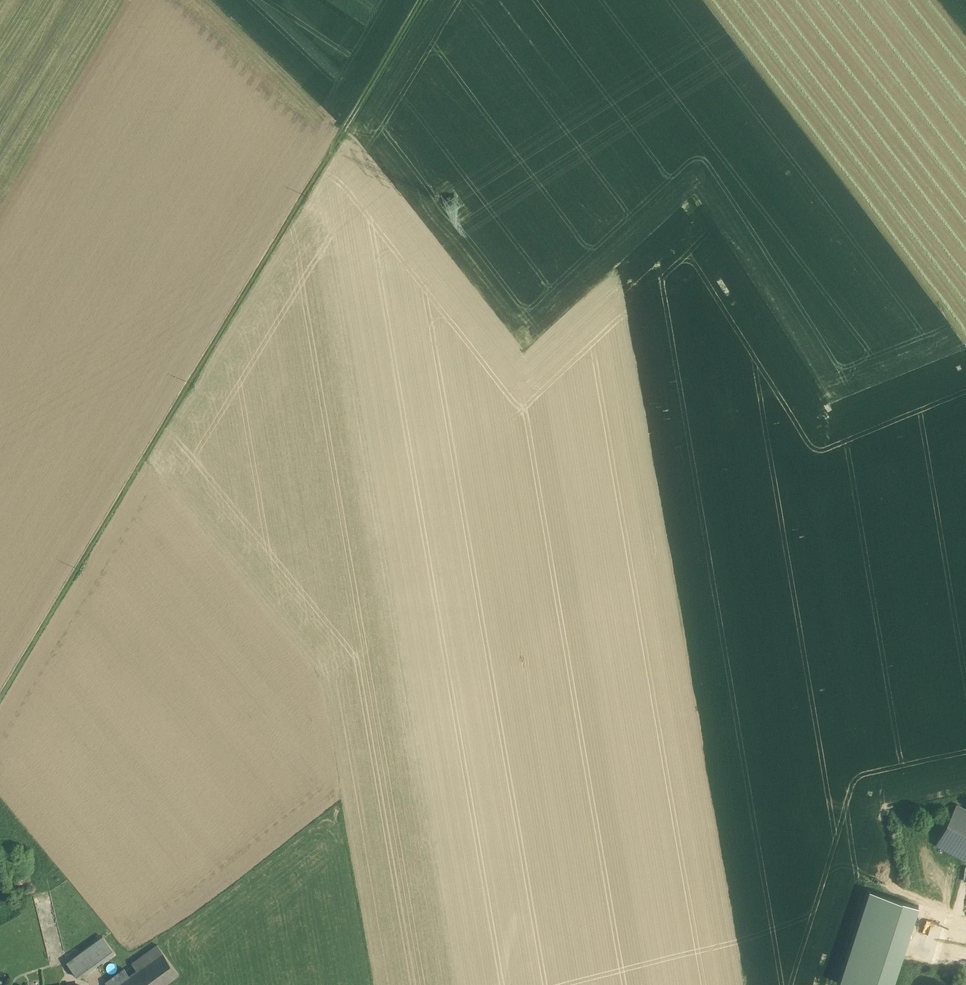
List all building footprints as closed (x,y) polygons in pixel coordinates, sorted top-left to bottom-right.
[(956,806),(937,843),(965,858),(965,811),(956,806)] [(918,906),(870,890),(839,983),(845,984),(893,984),(918,906)] [(103,936),(89,946),(101,962),(115,952),(103,936)] [(158,944),(132,963),(137,970),(163,951),(158,944)] [(89,946),(67,962),(79,978),(101,962),(89,946)] [(116,984),(164,984),(179,974),(163,951),(137,970),(130,975),(116,984)] [(108,968),(111,973),(118,969),(115,964),(108,968)] [(106,982),(108,984),(116,984),(130,975),(125,968),(106,982)]
